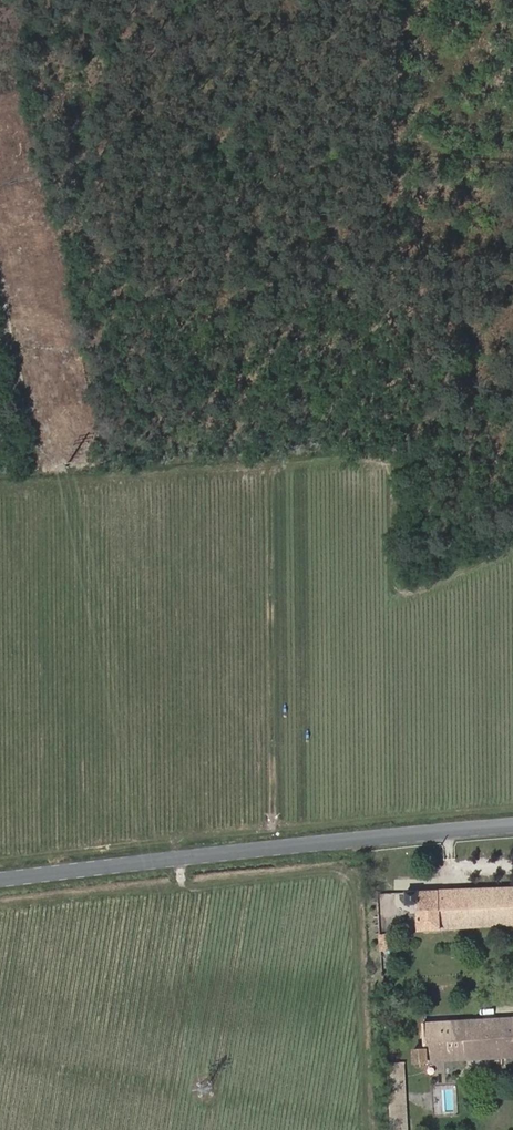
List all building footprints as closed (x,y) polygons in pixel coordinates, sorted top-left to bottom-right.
[(404,894),(405,907),(420,907),(422,928),(512,925),(512,888),(404,894)] [(426,1024),(427,1049),(415,1051),(415,1062),(417,1062),(426,1062),(512,1056),(512,1018),(426,1024)] [(402,1062),(388,1063),(392,1129),(406,1129),(402,1062)]
